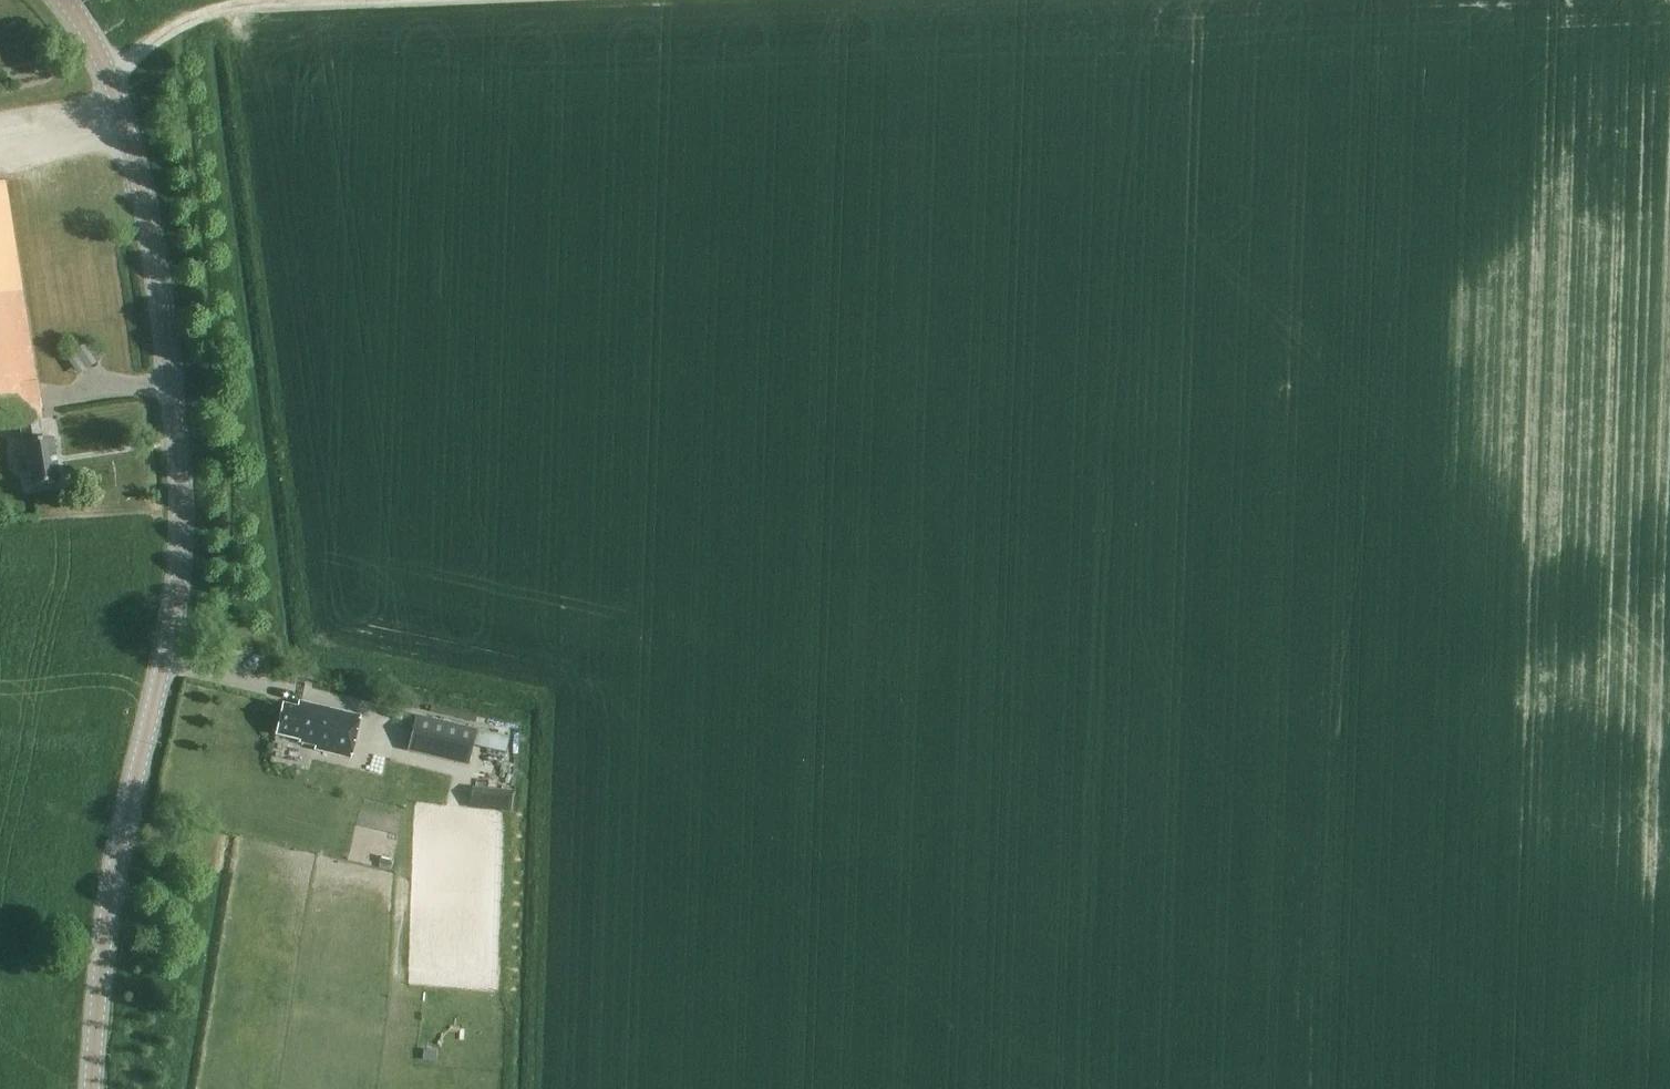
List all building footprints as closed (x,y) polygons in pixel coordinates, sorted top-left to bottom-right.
[(5,181),(0,182),(0,425),(20,422),(23,441),(25,441),(33,485),(60,481),(53,437),(42,439),(39,418),(43,418),(5,181)] [(82,371),(97,364),(88,343),(73,350),(82,371)] [(313,747),(350,756),(360,717),(299,701),(298,709),(282,705),(275,731),(298,737),(297,740),(313,744),(313,747)] [(407,750),(469,764),(477,728),(416,714),(407,750)] [(514,810),(516,797),(476,791),(474,805),(514,810)]
